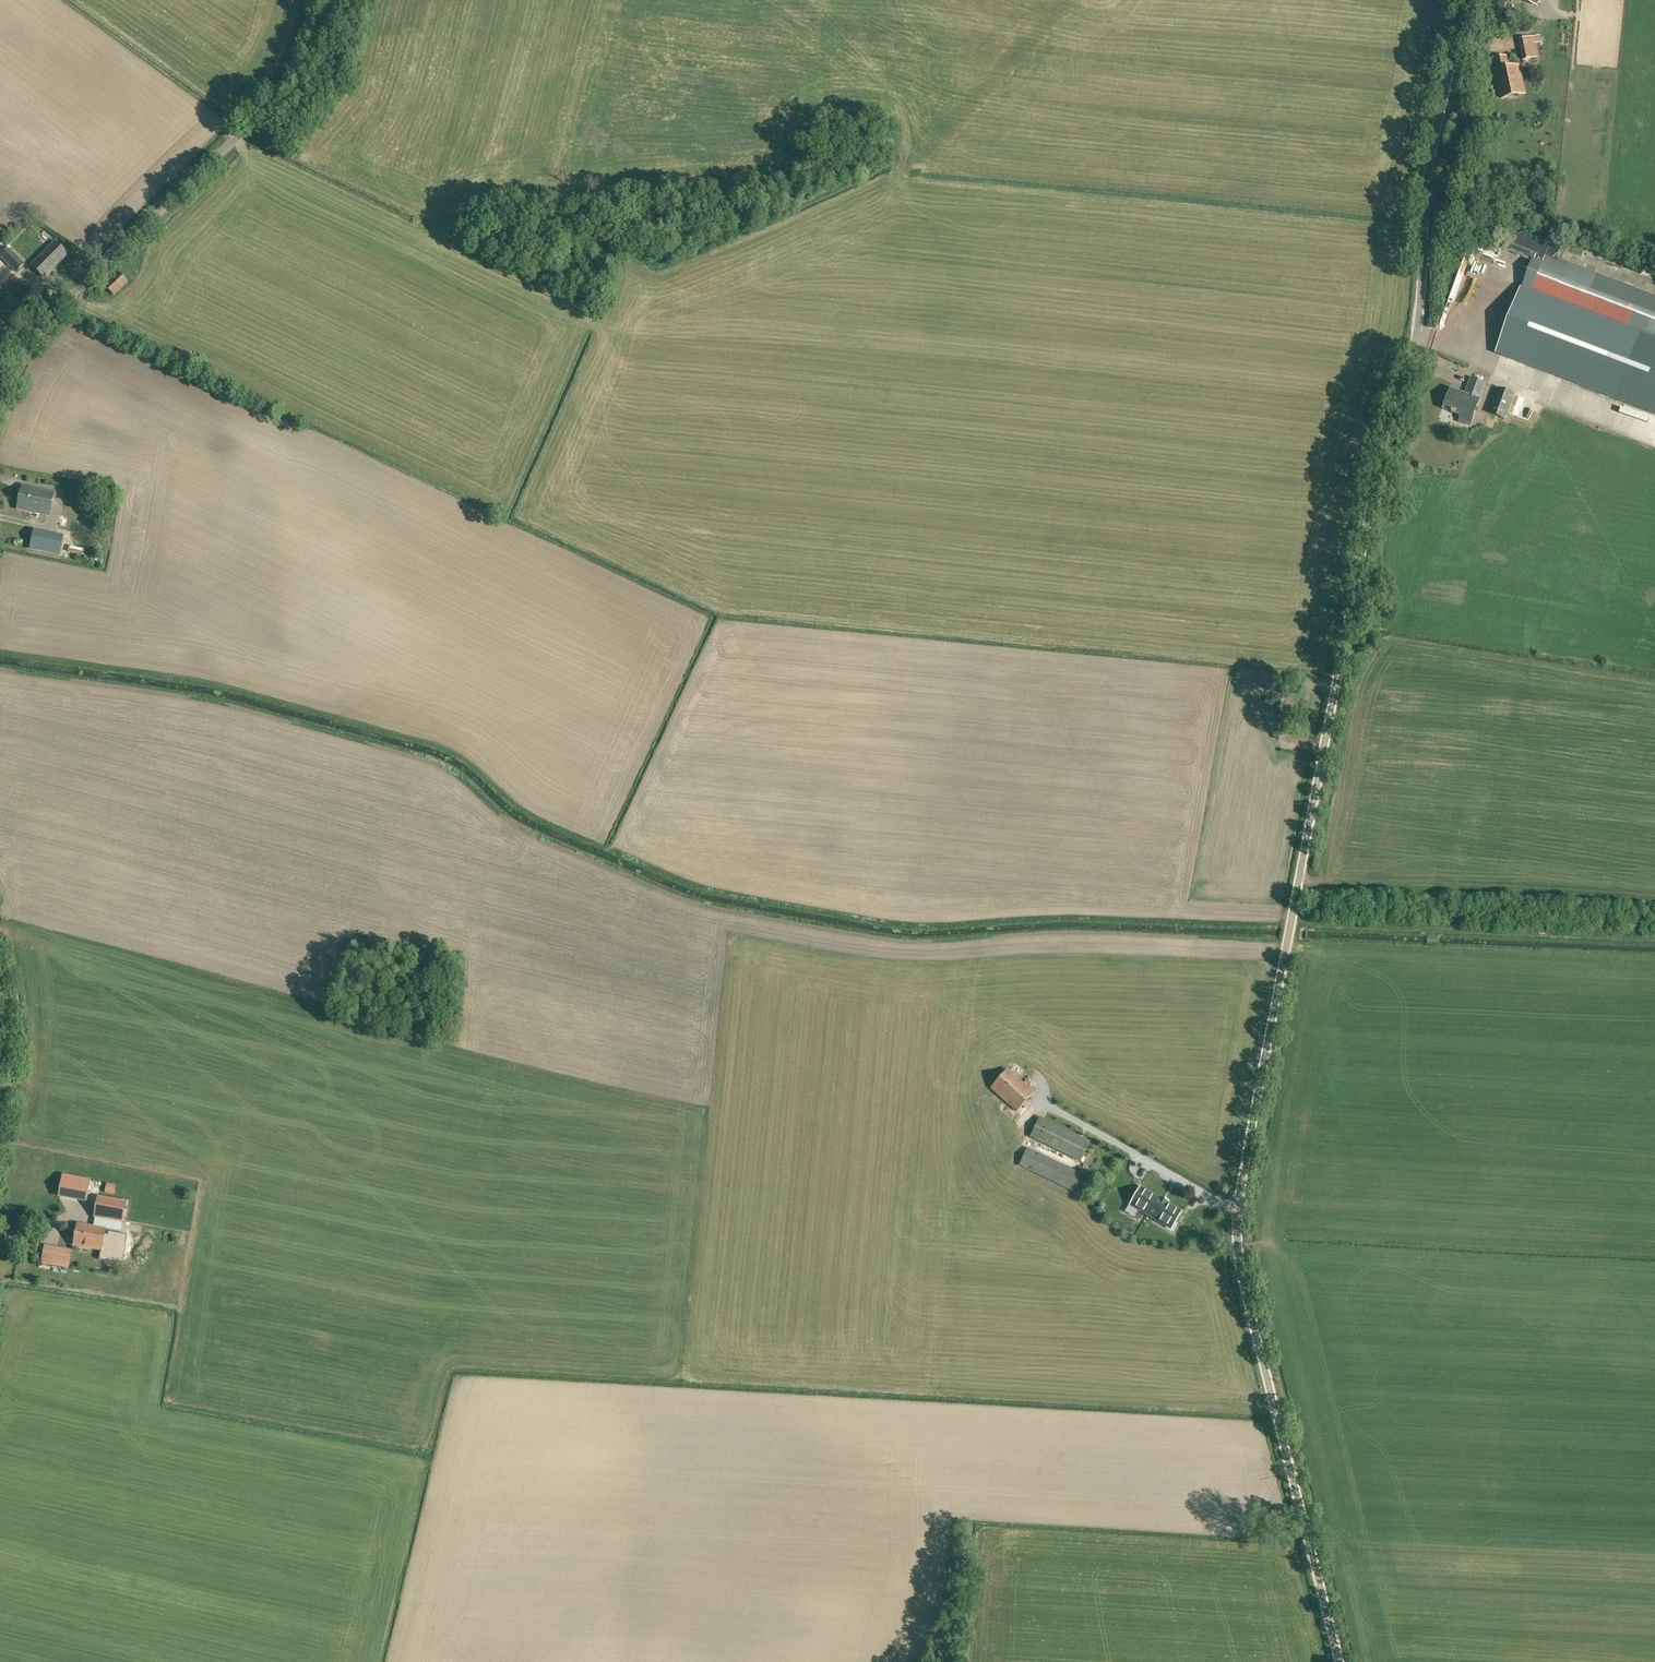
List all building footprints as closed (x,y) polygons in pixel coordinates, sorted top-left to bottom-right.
[(1522,61),(1539,57),(1534,36),(1519,40),(1520,46),(1519,46),(1522,61)] [(1509,68),(1506,58),(1493,61),(1501,99),(1525,93),(1519,66),(1509,68)] [(44,277),(67,254),(55,241),(31,265),(44,277)] [(16,273),(25,264),(10,248),(0,257),(16,273)] [(1546,255),(1531,291),(1521,287),(1496,353),(1545,372),(1654,414),(1654,297),(1546,255)] [(114,295),(128,282),(118,272),(104,285),(114,295)] [(1480,400),(1486,383),(1470,377),(1464,394),(1451,389),(1444,408),(1462,415),(1460,421),(1470,425),(1480,400)] [(1506,420),(1515,394),(1497,387),(1488,413),(1506,420)] [(49,515),(54,493),(22,486),(18,509),(49,515)] [(63,538),(34,532),(30,548),(60,554),(63,538)] [(96,560),(101,552),(95,548),(89,556),(96,560)] [(1016,1112),(1034,1092),(1008,1068),(990,1088),(1016,1112)] [(1081,1160),(1091,1141),(1069,1131),(1042,1118),(1032,1137),(1081,1160)] [(1085,1197),(1094,1179),(1027,1147),(1019,1165),(1085,1197)] [(63,1175),(59,1195),(86,1200),(90,1180),(63,1175)] [(1139,1186),(1130,1203),(1146,1213),(1171,1228),(1181,1211),(1156,1196),(1139,1186)] [(122,1221),(125,1202),(98,1197),(95,1216),(122,1221)] [(1127,1217),(1138,1223),(1142,1216),(1130,1210),(1127,1217)] [(78,1224),(75,1245),(100,1250),(98,1260),(115,1263),(117,1255),(114,1254),(115,1244),(123,1245),(125,1237),(106,1234),(105,1239),(103,1239),(104,1229),(78,1224)] [(1140,1240),(1145,1232),(1132,1224),(1128,1233),(1140,1240)] [(48,1246),(46,1264),(74,1267),(76,1249),(48,1246)]
